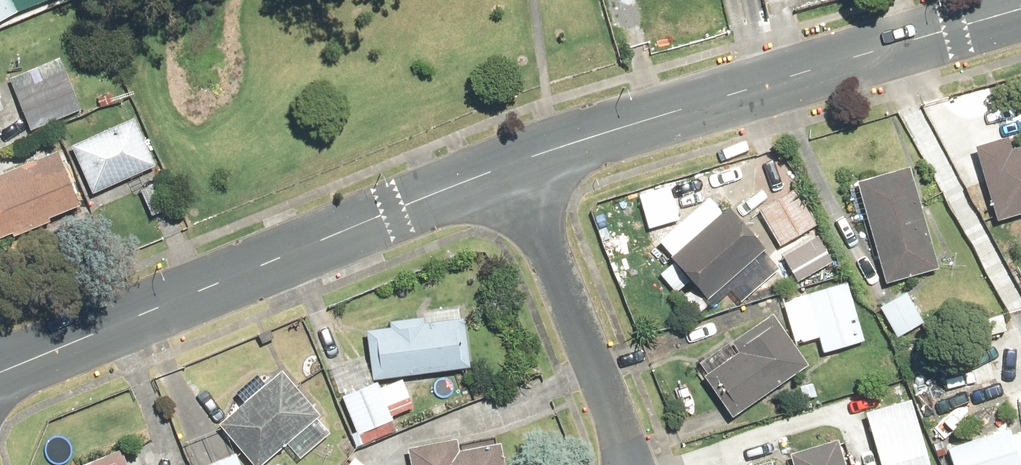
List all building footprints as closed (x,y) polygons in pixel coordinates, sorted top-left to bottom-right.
[(15,16),(8,0),(0,0),(0,23),(15,16)] [(20,12),(63,0),(17,0),(20,12)] [(41,70),(14,80),(33,131),(86,112),(67,60),(41,70)] [(134,121),(69,150),(90,198),(155,170),(134,121)] [(967,148),(992,224),(1020,215),(1020,147),(1007,151),(1002,137),(967,148)] [(0,177),(0,244),(76,214),(53,156),(0,177)] [(906,167),(851,183),(881,286),(935,270),(906,167)] [(159,180),(142,187),(156,218),(173,211),(159,180)] [(820,221),(798,186),(755,214),(777,248),(820,221)] [(761,251),(722,208),(658,266),(697,309),(761,251)] [(823,234),(787,252),(802,282),(838,265),(823,234)] [(853,284),(789,300),(800,342),(822,336),(826,352),(868,341),(853,284)] [(909,289),(881,305),(900,338),(928,322),(909,289)] [(699,378),(726,418),(803,366),(768,314),(725,342),(734,354),(699,378)] [(366,329),(373,379),(470,366),(464,316),(426,321),(425,315),(390,319),(391,326),(366,329)] [(334,370),(360,431),(417,407),(406,382),(383,391),(380,384),(373,387),(361,359),(334,370)] [(282,363),(221,416),(261,462),(322,409),(282,363)] [(870,410),(885,464),(934,464),(915,397),(870,410)] [(950,447),(956,464),(1020,464),(1020,433),(1018,435),(1016,428),(950,447)] [(406,464),(497,464),(493,446),(455,453),(452,440),(403,449),(406,464)] [(832,441),(785,454),(788,464),(839,464),(832,441)] [(81,464),(122,464),(116,451),(81,464)] [(213,464),(246,464),(242,454),(213,464)]
